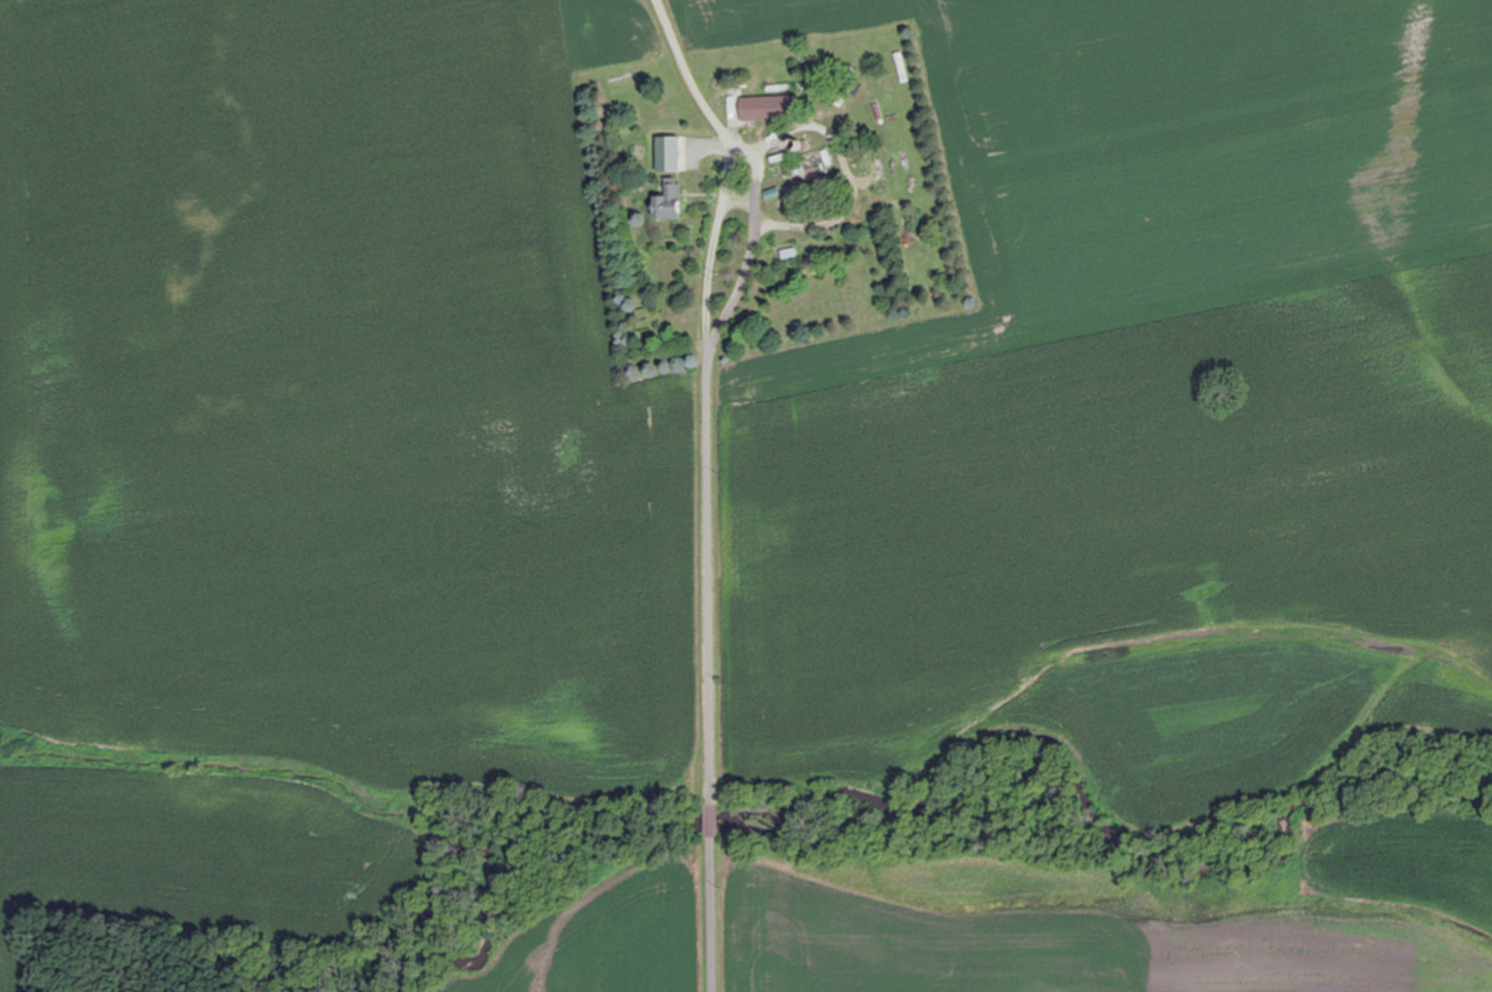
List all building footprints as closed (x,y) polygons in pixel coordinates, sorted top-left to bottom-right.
[(683,183),(664,183),(664,195),(661,195),(661,219),(683,219),(683,183)]
